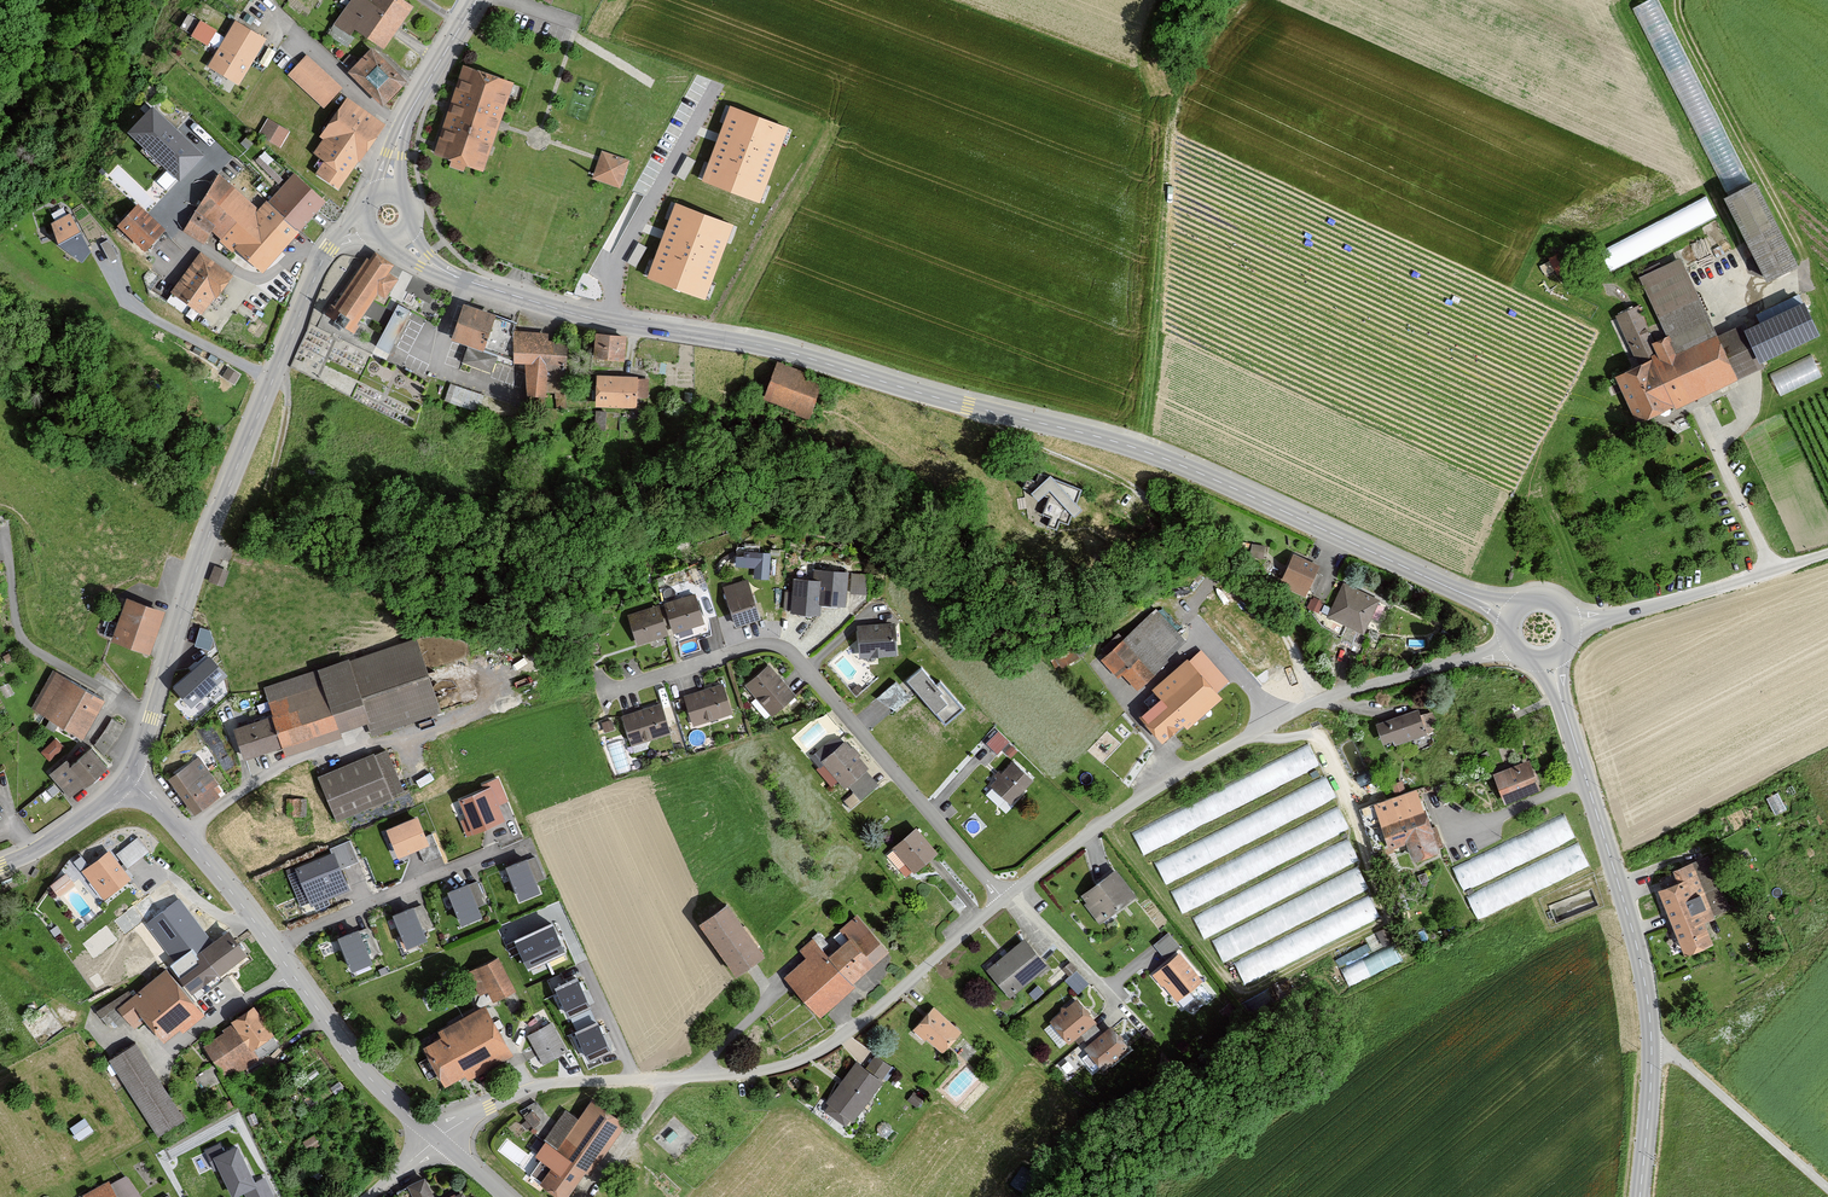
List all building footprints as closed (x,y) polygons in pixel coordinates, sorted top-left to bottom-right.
[(417,8),(405,0),(355,0),(336,24),(354,37),(359,30),(387,51),(417,8)] [(201,22),(193,36),(207,44),(215,31),(201,22)] [(238,82),(263,40),(237,24),(211,66),(238,82)] [(354,37),(336,24),(329,34),(346,47),(354,37)] [(389,107),(410,83),(374,51),(352,75),(389,107)] [(307,56),(289,75),(325,107),(342,88),(307,56)] [(502,126),(516,84),(467,67),(437,155),(486,172),(502,126)] [(351,103),(317,153),(329,161),(320,175),(343,190),(387,127),(351,103)] [(788,128),(730,106),(701,181),(759,203),(788,128)] [(203,156),(150,107),(125,133),(178,182),(203,156)] [(260,135),(281,147),(290,132),(269,120),(260,135)] [(629,162),(603,153),(601,159),(594,178),(619,188),(629,162)] [(324,202),(292,173),(258,211),(218,174),(181,233),(202,245),(210,232),(260,273),(324,202)] [(1763,181),(1729,198),(1768,276),(1802,259),(1763,181)] [(1713,217),(1703,198),(1598,251),(1608,270),(1713,217)] [(733,225),(675,203),(647,278),(705,300),(733,225)] [(169,232),(142,207),(124,227),(151,253),(169,232)] [(90,252),(67,214),(49,224),(55,245),(80,263),(90,252)] [(388,274),(394,266),(374,253),(369,260),(366,258),(333,307),(330,305),(324,315),(353,335),(358,327),(355,325),(377,294),(384,299),(397,280),(388,274)] [(232,278),(202,258),(177,294),(207,314),(232,278)] [(1682,362),(1719,344),(1683,265),(1646,282),(1682,362)] [(1761,317),(1806,296),(1803,289),(1758,311),(1761,317)] [(1754,327),(1769,360),(1826,334),(1811,301),(1754,327)] [(410,312),(398,305),(375,348),(388,354),(410,312)] [(466,306),(453,343),(467,347),(461,364),(492,375),(498,359),(513,365),(514,333),(517,325),(466,306)] [(1666,369),(1640,313),(1620,322),(1646,378),(1666,369)] [(514,333),(513,365),(527,365),(525,399),(567,400),(569,344),(548,343),(548,334),(514,333)] [(629,338),(601,336),(598,359),(627,362),(629,338)] [(1625,388),(1642,426),(1737,383),(1719,344),(1682,362),(1666,369),(1646,378),(1625,388)] [(1809,355),(1771,373),(1781,395),(1820,376),(1809,355)] [(777,367),(767,395),(811,410),(820,381),(777,367)] [(637,376),(598,374),(596,408),(635,410),(637,376)] [(446,397),(479,408),(485,391),(452,380),(446,397)] [(1084,492),(1041,475),(1038,483),(1027,479),(1023,488),(1051,499),(1044,516),(1053,519),(1050,528),(1059,532),(1062,523),(1070,526),(1084,492)] [(1269,544),(1253,542),(1251,557),(1267,558),(1269,544)] [(755,548),(753,576),(769,578),(772,550),(755,548)] [(1320,567),(1295,556),(1282,586),(1308,596),(1320,567)] [(216,562),(211,578),(225,582),(230,566),(216,562)] [(800,577),(796,608),(821,611),(823,601),(847,604),(851,571),(819,568),(817,579),(800,577)] [(868,590),(869,569),(852,568),(851,589),(868,590)] [(727,587),(739,623),(762,615),(750,579),(727,587)] [(1381,599),(1347,584),(1332,615),(1367,631),(1381,599)] [(668,605),(677,629),(703,620),(695,595),(668,605)] [(167,610),(131,597),(116,638),(151,651),(167,610)] [(659,606),(630,615),(639,641),(667,632),(659,606)] [(1157,615),(1127,643),(1153,672),(1182,642),(1157,615)] [(860,625),(862,659),(898,657),(896,623),(860,625)] [(351,660),(371,714),(377,728),(439,709),(416,639),(351,660)] [(1108,659),(1134,688),(1153,672),(1127,643),(1108,659)] [(175,688),(190,705),(225,674),(209,657),(175,688)] [(275,717),(285,744),(371,714),(351,660),(265,689),(275,717)] [(1168,699),(1146,718),(1169,745),(1222,700),(1191,663),(1159,690),(1168,699)] [(747,684),(774,714),(796,695),(769,665),(747,684)] [(935,683),(922,668),(907,680),(945,724),(963,708),(939,680),(935,683)] [(35,707),(87,736),(107,700),(55,671),(35,707)] [(895,677),(880,693),(897,709),(912,693),(895,677)] [(683,697),(692,723),(729,710),(720,684),(683,697)] [(662,703),(622,716),(630,743),(671,730),(662,703)] [(1418,712),(1382,724),(1389,745),(1425,733),(1418,712)] [(124,726),(111,717),(106,728),(100,736),(93,744),(103,755),(110,746),(118,736),(124,726)] [(232,730),(241,758),(285,744),(275,717),(232,730)] [(987,738),(998,750),(1011,739),(1000,726),(987,738)] [(51,757),(66,743),(57,734),(42,748),(51,757)] [(848,741),(825,761),(854,795),(877,776),(848,741)] [(1142,855),(1324,764),(1314,743),(1132,834),(1142,855)] [(107,766),(92,749),(73,765),(67,758),(50,773),(70,797),(107,766)] [(387,751),(319,779),(334,817),(403,789),(387,751)] [(172,778),(194,810),(221,792),(199,760),(172,778)] [(1532,762),(1498,776),(1510,804),(1544,790),(1532,762)] [(1031,782),(1012,765),(994,786),(1013,802),(1031,782)] [(1330,775),(1154,865),(1165,886),(1341,796),(1330,775)] [(498,780),(485,786),(487,791),(495,809),(508,803),(498,780)] [(495,809),(487,791),(461,803),(476,836),(502,825),(495,809)] [(1419,791),(1379,804),(1393,845),(1410,839),(1417,860),(1439,853),(1419,791)] [(289,811),(307,812),(308,794),(290,794),(289,811)] [(1339,808),(1171,893),(1181,913),(1349,829),(1339,808)] [(1565,815),(1454,868),(1466,892),(1577,839),(1565,815)] [(424,838),(417,821),(386,833),(398,861),(419,852),(428,849),(424,838)] [(941,851),(920,828),(898,848),(918,870),(941,851)] [(433,835),(424,838),(428,849),(419,852),(424,865),(442,858),(433,835)] [(139,837),(115,854),(126,868),(150,850),(139,837)] [(1348,839),(1193,918),(1204,940),(1360,861),(1348,839)] [(331,850),(333,855),(340,872),(359,864),(349,842),(331,850)] [(1580,842),(1469,896),(1480,920),(1591,865),(1580,842)] [(105,898),(133,877),(126,868),(115,854),(111,849),(84,870),(105,898)] [(1727,906),(1705,852),(1669,866),(1673,877),(1655,884),(1680,948),(1707,938),(1698,917),(1727,906)] [(340,872),(333,855),(295,872),(310,907),(348,891),(340,872)] [(536,858),(527,862),(536,884),(546,880),(536,858)] [(527,862),(506,870),(520,903),(541,895),(536,884),(527,862)] [(1358,867),(1212,941),(1224,963),(1370,889),(1358,867)] [(68,868),(52,880),(60,892),(77,880),(68,868)] [(1118,870),(1083,897),(1102,922),(1137,895),(1118,870)] [(477,883),(467,887),(477,910),(487,906),(477,883)] [(467,887),(447,896),(461,929),(481,920),(477,910),(467,887)] [(1369,895),(1235,963),(1246,985),(1381,917),(1369,895)] [(169,955),(165,964),(192,996),(249,951),(229,925),(214,938),(181,896),(146,922),(169,955)] [(729,900),(701,920),(737,972),(765,952),(729,900)] [(422,906),(413,910),(422,933),(432,929),(422,906)] [(413,910),(392,919),(406,952),(427,943),(422,933),(413,910)] [(786,978),(821,1015),(892,950),(859,914),(836,935),(846,946),(832,958),(821,946),(786,978)] [(552,924),(515,941),(529,971),(566,954),(552,924)] [(1170,927),(1155,941),(1166,953),(1181,940),(1170,927)] [(367,930),(357,934),(367,957),(377,953),(367,930)] [(357,934),(337,943),(351,976),(371,967),(367,957),(357,934)] [(1026,941),(989,973),(1010,996),(1047,965),(1026,941)] [(1349,982),(1405,959),(1398,942),(1368,954),(1364,944),(1338,954),(1349,982)] [(1204,978),(1181,951),(1156,973),(1178,1000),(1204,978)] [(517,989),(501,957),(480,967),(497,1000),(517,989)] [(133,993),(117,1005),(128,1018),(133,1024),(144,1014),(165,1039),(180,1026),(183,1031),(205,1012),(192,996),(165,964),(133,993)] [(578,980),(555,990),(569,1020),(591,1010),(578,980)] [(117,1005),(133,993),(128,985),(96,1009),(107,1024),(114,1018),(119,1025),(128,1018),(117,1005)] [(1080,997),(1053,1019),(1071,1042),(1098,1020),(1080,997)] [(253,1000),(229,1016),(233,1022),(223,1028),(225,1031),(205,1044),(227,1079),(259,1058),(252,1046),(274,1032),(253,1000)] [(933,1005),(915,1026),(943,1050),(961,1029),(933,1005)] [(511,1050),(489,1011),(428,1046),(450,1085),(511,1050)] [(552,1023),(529,1035),(544,1062),(567,1050),(552,1023)] [(598,1023),(575,1033),(589,1063),(611,1053),(598,1023)] [(1114,1023),(1088,1043),(1105,1066),(1132,1045),(1114,1023)] [(137,1044),(112,1059),(159,1132),(184,1116),(137,1044)] [(895,1068),(878,1056),(870,1068),(882,1076),(886,1080),(895,1068)] [(870,1068),(857,1059),(841,1082),(828,1101),(830,1103),(826,1109),(846,1122),(850,1116),(853,1118),(882,1076),(870,1068)] [(923,1097),(914,1091),(908,1099),(917,1106),(923,1097)] [(533,1119),(540,1113),(530,1103),(523,1109),(533,1119)] [(594,1103),(579,1122),(566,1112),(538,1150),(546,1156),(532,1175),(560,1196),(567,1196),(623,1124),(594,1103)] [(85,1117),(70,1127),(78,1139),(94,1129),(85,1117)] [(239,1147),(225,1154),(221,1145),(206,1152),(216,1172),(220,1170),(234,1196),(239,1196),(245,1194),(258,1188),(256,1183),(239,1147)] [(126,1174),(88,1196),(139,1196),(126,1174)] [(426,1177),(409,1185),(416,1196),(435,1196),(426,1177)] [(265,1178),(256,1183),(258,1188),(245,1194),(246,1196),(274,1196),(265,1178)]
